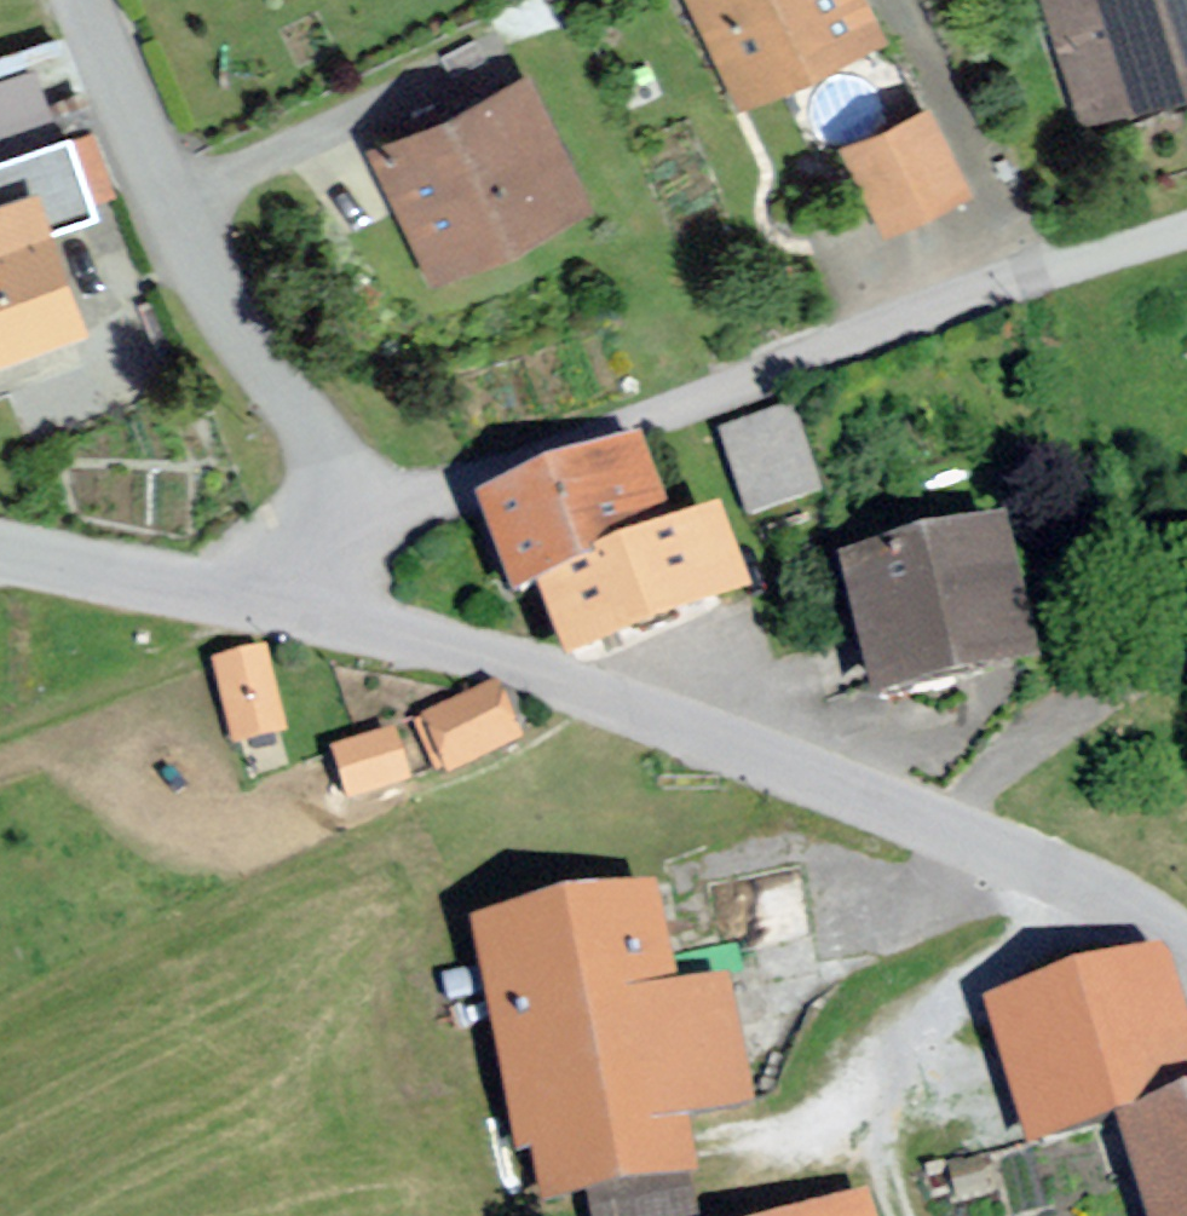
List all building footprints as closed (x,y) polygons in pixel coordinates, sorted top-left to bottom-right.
[(736,110),(884,44),(865,0),(686,0),(736,110)] [(1077,128),(1186,96),(1186,0),(1040,0),(1077,128)] [(0,86),(0,161),(56,142),(33,75),(0,86)] [(527,77),(366,151),(430,288),(591,214),(527,77)] [(930,110),(840,151),(881,242),(972,200),(930,110)] [(0,206),(0,369),(91,334),(36,192),(0,206)] [(792,413),(717,440),(747,522),(822,495),(792,413)] [(639,450),(477,506),(513,606),(534,599),(559,670),(750,603),(720,519),(670,537),(639,450)] [(1007,528),(842,568),(874,700),(1040,660),(1007,528)] [(266,662),(209,678),(230,755),(287,739),(266,662)] [(502,690),(420,725),(446,786),(528,751),(502,690)] [(394,740),(332,757),(347,809),(409,792),(394,740)] [(475,931),(530,1215),(534,1215),(696,1184),(685,1129),(753,1116),(728,989),(677,999),(657,896),(475,931)] [(980,993),(1027,1141),(1118,1112),(1151,1215),(1186,1215),(1186,1001),(1167,940),(1075,956),(980,993)] [(837,1215),(871,1215),(868,1206),(837,1215)]
